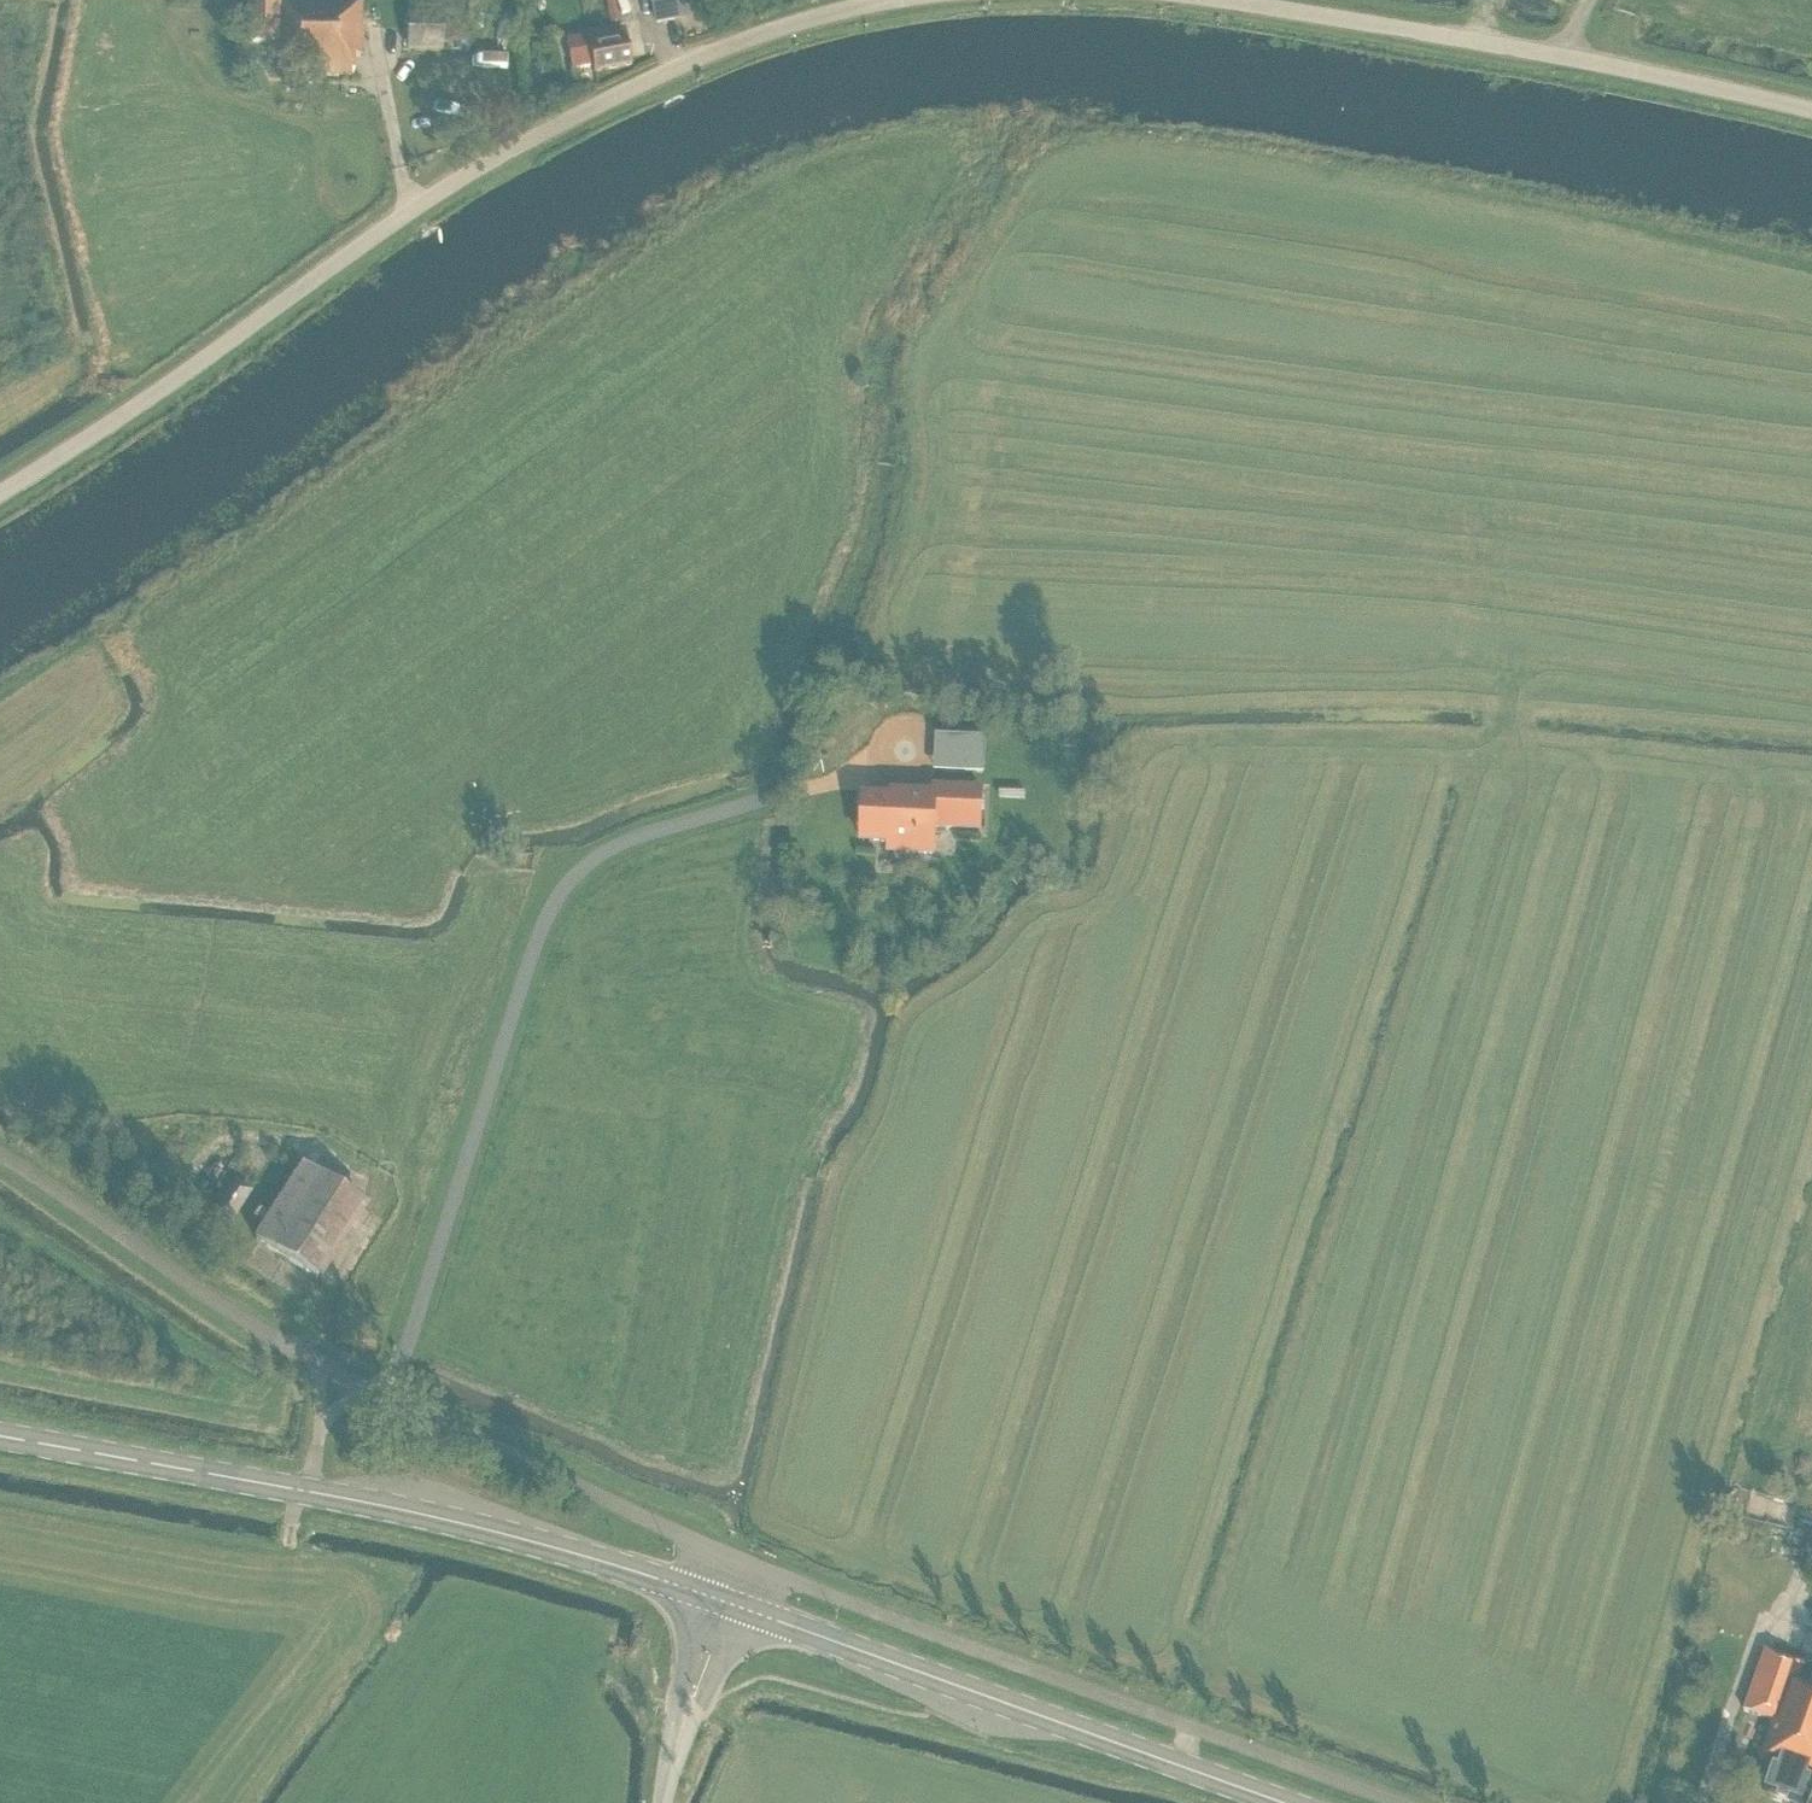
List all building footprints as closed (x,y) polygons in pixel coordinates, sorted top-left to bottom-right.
[(360,1),(276,1),(276,0),(250,0),(249,0),(248,43),(275,43),(275,71),(301,71),(301,75),(352,76),(353,54),(359,54),(360,1)] [(621,0),(609,0),(611,15),(623,13),(621,0)] [(675,0),(658,0),(660,13),(661,19),(678,16),(677,10),(675,0)] [(466,44),(467,17),(444,17),(444,14),(408,13),(407,49),(443,51),(443,42),(466,44)] [(627,43),(624,30),(605,34),(605,32),(565,39),(571,68),(592,65),(593,72),(631,65),(627,43)] [(966,735),(965,771),(983,772),(985,736),(966,735)] [(983,831),(985,785),(933,783),(933,791),(890,789),(890,795),(863,793),(861,844),(888,845),(888,854),(936,856),(938,829),(983,831)] [(316,1280),(362,1207),(302,1168),(270,1218),(259,1211),(253,1220),(264,1227),(255,1242),(316,1280)] [(246,1199),(249,1194),(236,1186),(233,1190),(234,1191),(224,1207),(222,1206),(215,1216),(230,1226),(237,1215),(235,1214),(245,1198),(246,1199)] [(1744,1711),(1772,1721),(1770,1726),(1775,1728),(1766,1753),(1761,1752),(1758,1759),(1771,1764),(1760,1796),(1781,1802),(1809,1802),(1811,1793),(1811,1686),(1809,1685),(1811,1677),(1811,1668),(1765,1651),(1744,1711)]
